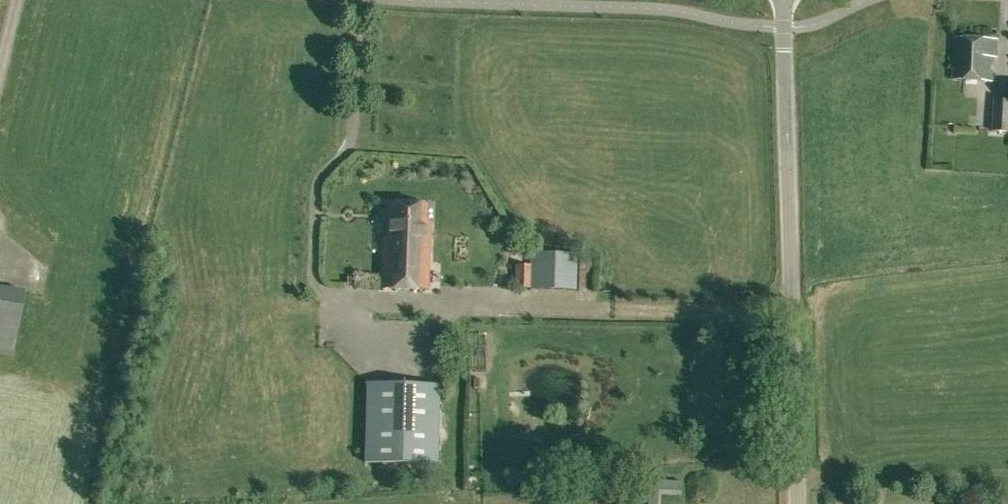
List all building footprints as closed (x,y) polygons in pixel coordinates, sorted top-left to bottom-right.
[(952,79),(992,81),(994,58),(997,58),(998,39),(955,37),(952,79)] [(1007,132),(1007,100),(994,99),(992,131),(1007,132)] [(381,286),(427,288),(430,220),(426,219),(427,205),(387,203),(386,236),(383,236),(381,286)] [(514,287),(577,290),(578,252),(529,250),(529,264),(515,264),(514,287)] [(364,461),(438,462),(439,383),(366,381),(364,461)] [(658,489),(682,490),(683,481),(649,479),(648,503),(657,503),(658,489)]
